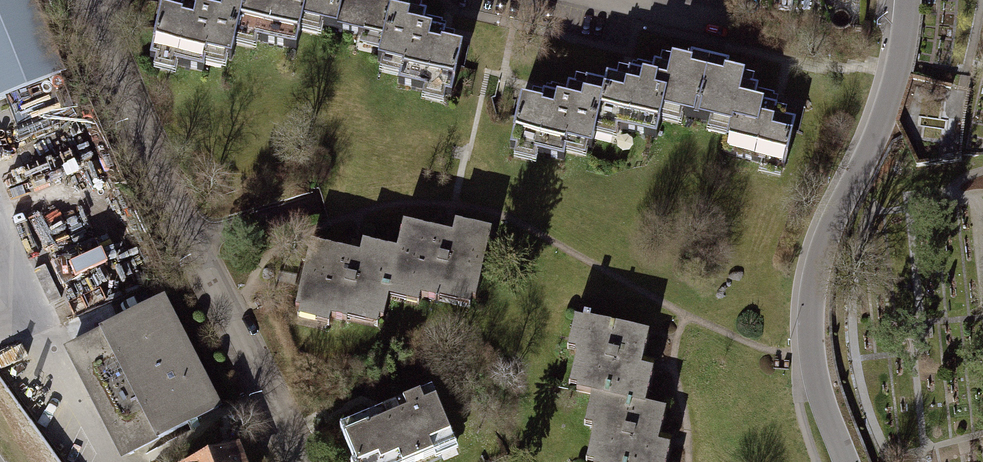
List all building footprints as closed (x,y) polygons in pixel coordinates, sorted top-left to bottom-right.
[(38,0),(0,0),(0,104),(69,76),(38,0)] [(154,7),(146,39),(223,58),(233,16),(297,31),(300,20),(379,39),(372,70),(450,88),(460,45),(443,42),(430,38),(433,26),(384,15),(388,0),(232,0),(231,5),(210,0),(192,0),(189,15),(154,7)] [(791,164),(802,121),(775,114),(758,110),(761,98),(736,92),(742,67),(665,47),(658,77),(617,66),(613,83),(581,75),(575,97),(542,89),(522,84),(511,130),(586,149),(596,113),(658,129),(663,109),(721,124),(716,145),(791,164)] [(354,252),(307,242),(297,288),(292,309),(297,310),(295,318),(326,325),(328,315),(375,326),(377,317),(381,318),(385,298),(418,305),(420,296),(468,307),(470,298),(474,299),(490,231),(453,222),(451,233),(446,232),(400,221),(394,249),(360,241),(357,253),(354,252)] [(76,289),(109,275),(101,256),(68,270),(76,289)] [(297,275),(278,271),(276,281),(295,285),(297,275)] [(164,300),(73,346),(128,454),(218,407),(164,300)] [(649,334),(628,329),(582,318),(582,321),(574,319),(566,349),(574,351),(573,355),(575,356),(568,385),(576,387),(575,391),(591,395),(584,425),(591,427),(590,432),(592,433),(585,461),(586,461),(667,461),(671,447),(659,444),(661,438),(668,408),(647,403),(655,370),(642,367),(643,360),(649,334)] [(337,429),(351,461),(424,461),(458,448),(433,388),(337,429)] [(199,461),(240,461),(235,448),(199,461)]
